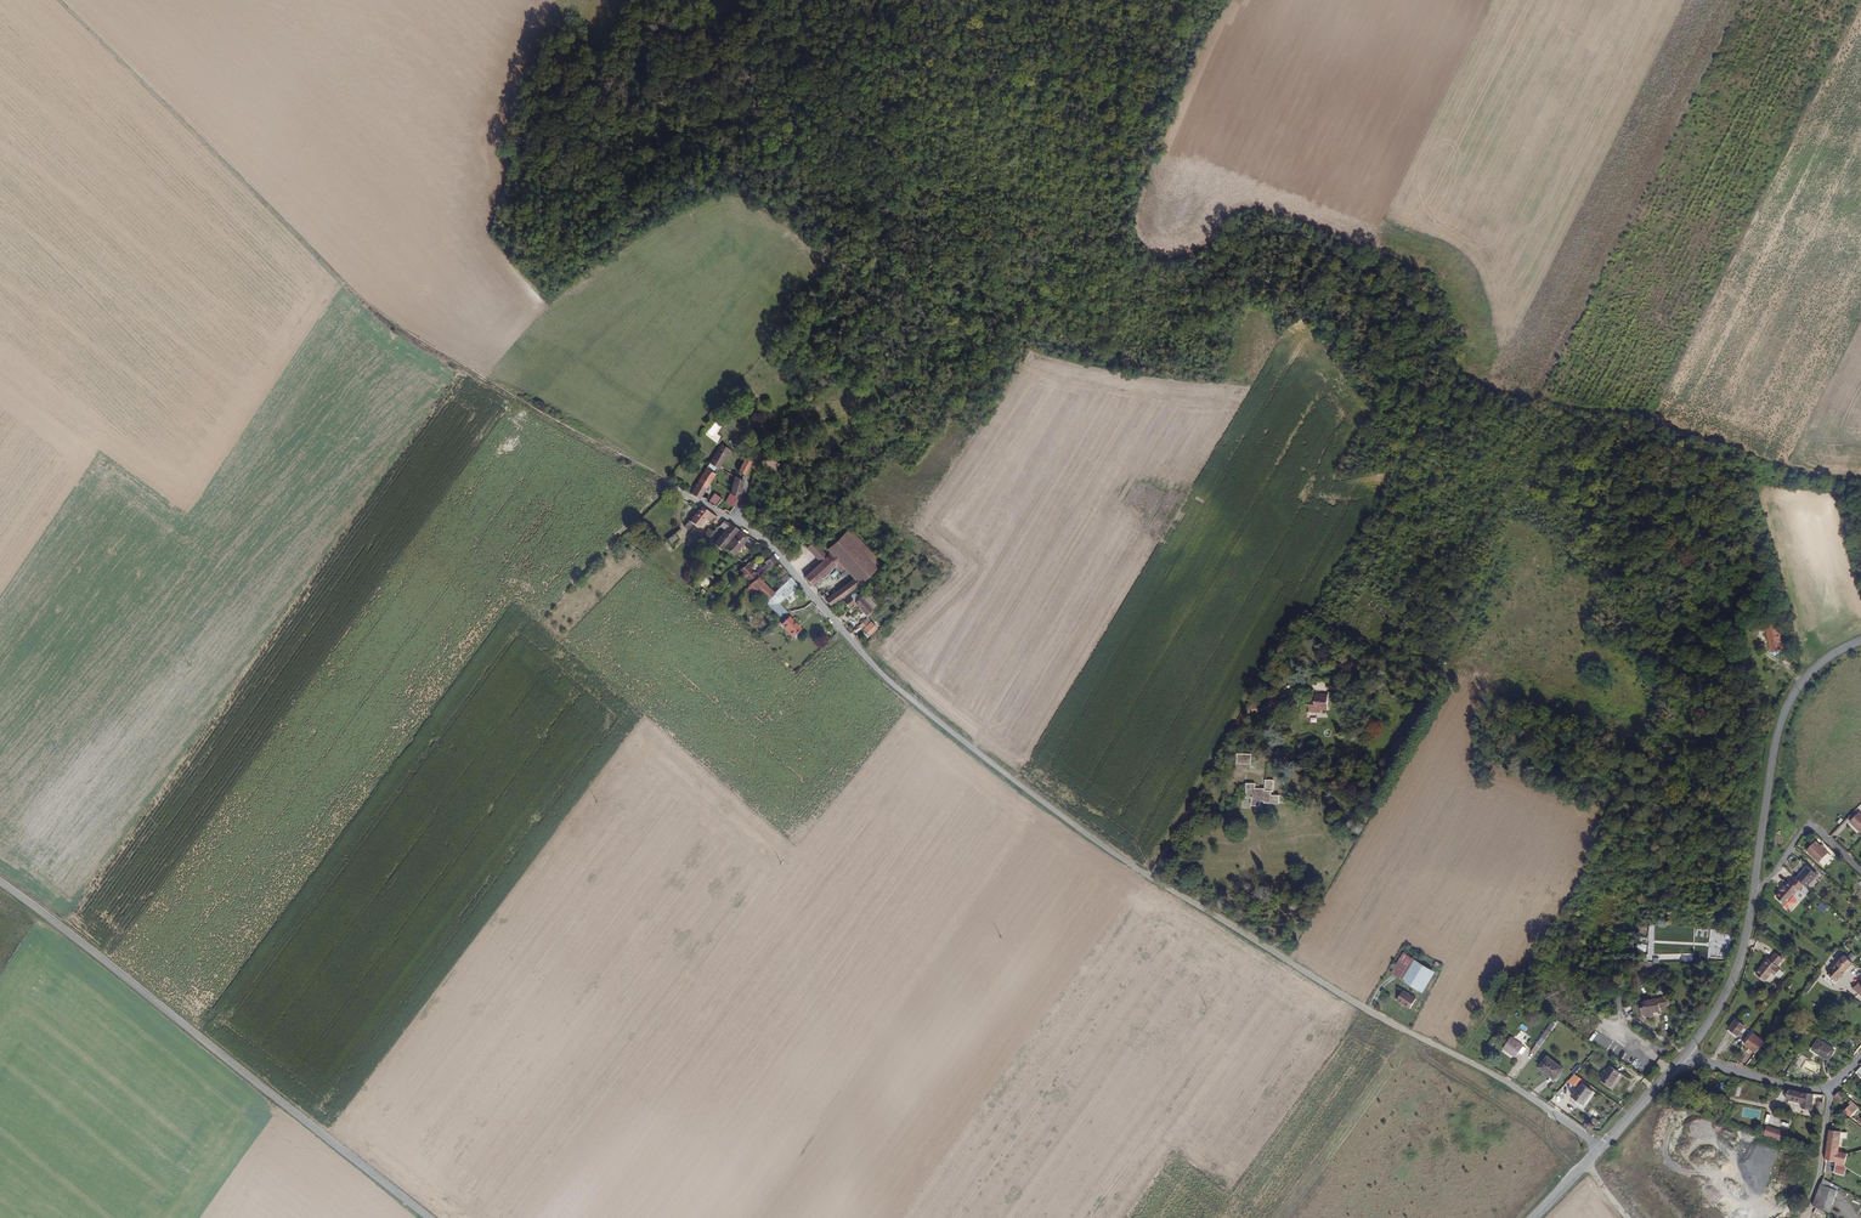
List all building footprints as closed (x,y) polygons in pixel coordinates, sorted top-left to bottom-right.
[(718,467),(728,449),(720,444),(709,463),(718,467)] [(775,469),(778,464),(767,456),(764,461),(775,469)] [(743,475),(751,461),(744,457),(736,471),(743,475)] [(700,500),(713,475),(714,474),(705,469),(696,485),(690,495),(700,500)] [(740,492),(743,480),(735,476),(731,487),(740,492)] [(738,496),(740,492),(731,487),(730,491),(738,496)] [(715,508),(725,492),(720,489),(718,492),(715,491),(710,500),(707,504),(715,508)] [(734,504),(738,496),(730,491),(725,500),(734,504)] [(697,529),(704,519),(712,525),(717,519),(700,508),(699,510),(698,510),(695,514),(695,515),(687,525),(686,525),(685,528),(686,529),(688,527),(689,528),(692,525),(697,529)] [(731,542),(729,541),(737,531),(723,522),(719,527),(724,531),(713,544),(720,549),(721,550),(722,549),(733,557),(742,546),(748,538),(739,532),(731,542)] [(707,539),(711,534),(711,533),(708,530),(701,538),(718,552),(720,549),(713,544),(710,542),(707,539)] [(874,567),(855,546),(843,532),(825,549),(829,553),(825,556),(811,541),(804,548),(819,562),(803,577),(810,586),(833,565),(837,561),(839,565),(835,568),(840,572),(844,569),(851,578),(857,583),(874,567)] [(677,543),(678,542),(673,536),(666,541),(671,549),(677,544),(677,543)] [(767,568),(775,563),(771,556),(763,562),(764,564),(758,571),(762,574),(767,568)] [(758,571),(764,564),(763,562),(756,566),(758,571)] [(757,578),(745,565),(738,572),(751,585),(757,578)] [(786,575),(778,565),(775,567),(783,577),(786,575)] [(786,583),(790,579),(786,575),(783,577),(780,580),(778,578),(777,580),(783,586),(786,583)] [(774,595),(757,578),(751,585),(746,590),(752,595),(755,592),(767,603),(769,601),(774,595)] [(845,594),(857,584),(857,583),(851,578),(840,587),(845,594)] [(776,607),(792,590),(786,583),(783,586),(774,595),(769,601),(776,607)] [(829,608),(845,594),(840,587),(823,601),(829,608)] [(852,603),(847,597),(841,603),(846,609),(852,603)] [(864,604),(858,598),(852,603),(858,609),(864,604)] [(871,612),(864,604),(858,609),(865,616),(871,612)] [(799,631),(787,618),(780,625),(792,638),(799,631)] [(851,619),(846,622),(851,629),(856,626),(851,619)] [(873,632),(867,626),(863,621),(858,626),(868,636),(873,632)] [(1782,647),(1777,622),(1764,624),(1769,649),(1782,647)] [(876,630),(870,623),(867,626),(873,632),(876,630)] [(1327,713),(1327,696),(1314,696),(1314,699),(1308,699),(1307,714),(1320,715),(1321,713),(1327,713)] [(1237,752),(1237,763),(1251,763),(1252,753),(1237,752)] [(1280,807),(1280,797),(1273,797),(1272,796),(1274,794),(1274,791),(1274,783),(1274,782),(1265,781),(1265,792),(1262,792),(1260,791),(1256,790),(1255,786),(1246,785),(1246,801),(1251,802),(1251,809),(1261,810),(1262,805),(1265,805),(1265,807),(1280,807)] [(1860,820),(1860,817),(1857,814),(1846,826),(1851,830),(1860,820)] [(1860,824),(1860,820),(1851,830),(1853,832),(1860,824)] [(1828,853),(1815,841),(1807,851),(1820,862),(1828,853)] [(1807,887),(1817,876),(1807,866),(1796,878),(1807,887)] [(1778,969),(1775,966),(1776,966),(1775,965),(1780,957),(1773,952),(1767,959),(1766,958),(1754,973),(1763,980),(1770,973),(1774,975),(1778,969)] [(1422,993),(1434,973),(1404,954),(1391,973),(1422,993)] [(1836,980),(1852,963),(1844,955),(1827,972),(1836,980)] [(1858,983),(1852,989),(1860,997),(1860,986),(1858,983)] [(1409,1009),(1415,999),(1402,992),(1396,1002),(1409,1009)] [(1672,1008),(1671,1004),(1665,998),(1642,1002),(1642,1005),(1638,1006),(1640,1016),(1644,1015),(1644,1018),(1653,1017),(1653,1013),(1659,1012),(1659,1010),(1672,1008)] [(1735,1038),(1744,1027),(1736,1020),(1727,1031),(1735,1038)] [(1533,1056),(1550,1034),(1546,1031),(1530,1053),(1533,1056)] [(1755,1053),(1764,1042),(1753,1033),(1745,1044),(1755,1053)] [(1518,1054),(1523,1048),(1510,1038),(1502,1049),(1515,1058),(1518,1054)] [(1836,1051),(1819,1041),(1812,1051),(1829,1062),(1836,1051)] [(1562,1070),(1546,1057),(1544,1061),(1538,1068),(1553,1081),(1562,1070)] [(1611,1088),(1621,1075),(1611,1068),(1602,1081),(1611,1088)] [(1570,1086),(1578,1078),(1574,1075),(1566,1083),(1570,1086)] [(1591,1094),(1581,1084),(1569,1097),(1580,1106),(1591,1094)] [(1810,1108),(1813,1094),(1805,1094),(1788,1089),(1787,1095),(1797,1098),(1797,1102),(1800,1102),(1799,1106),(1810,1108)] [(1840,1103),(1846,1098),(1839,1091),(1833,1097),(1840,1103)] [(1797,1102),(1797,1098),(1787,1095),(1786,1100),(1794,1102),(1794,1105),(1799,1106),(1800,1102),(1797,1102)] [(1822,1115),(1823,1104),(1817,1103),(1814,1112),(1822,1115)] [(1851,1119),(1859,1110),(1851,1103),(1842,1113),(1851,1119)] [(1767,1125),(1763,1135),(1783,1142),(1787,1132),(1767,1125)] [(1837,1153),(1839,1131),(1828,1130),(1825,1151),(1837,1153)] [(1836,1161),(1837,1153),(1825,1151),(1824,1160),(1836,1161)] [(1825,1216),(1837,1188),(1821,1180),(1810,1208),(1813,1209),(1825,1216)] [(1826,1216),(1825,1216),(1813,1209),(1810,1215),(1816,1217),(1825,1217),(1826,1216)]
